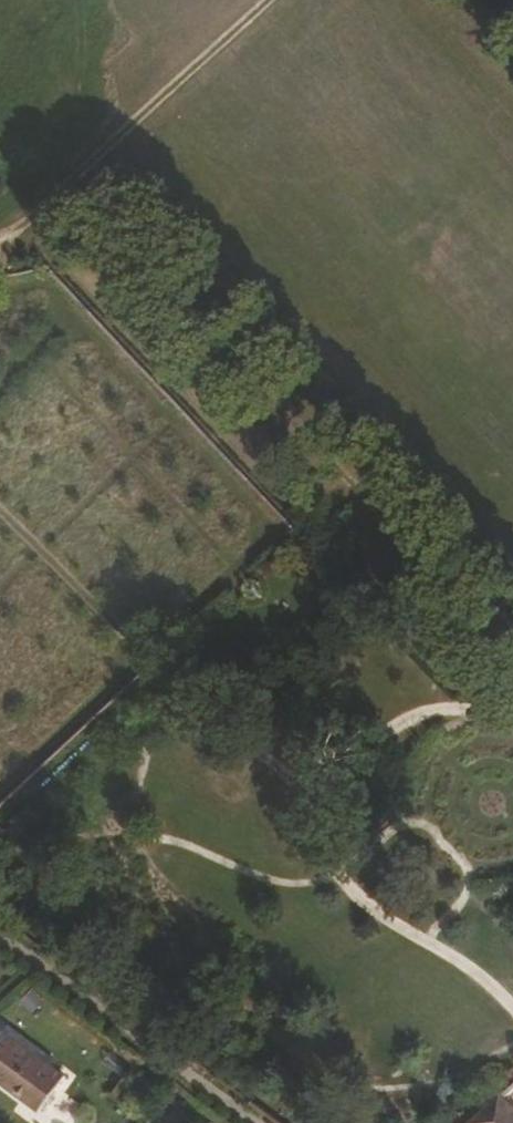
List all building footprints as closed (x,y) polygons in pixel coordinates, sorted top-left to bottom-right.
[(0,1032),(0,1089),(35,1115),(61,1078),(0,1032)] [(149,1090),(135,1078),(127,1088),(140,1100),(149,1090)] [(501,1098),(474,1122),(512,1122),(512,1109),(501,1098)]
